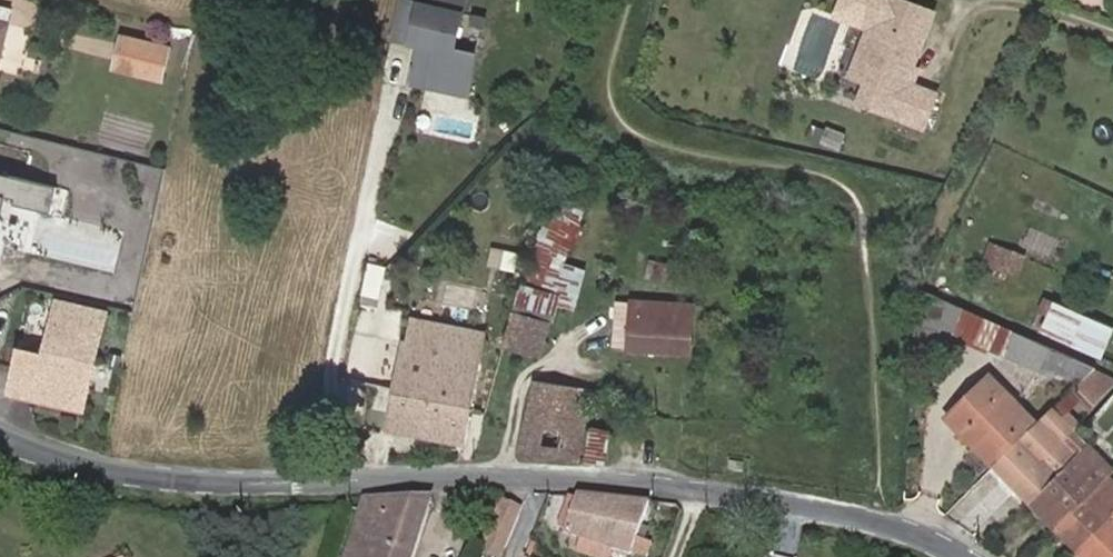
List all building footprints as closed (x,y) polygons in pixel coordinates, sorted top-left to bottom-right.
[(410,81),(469,95),(479,50),(455,45),(465,0),(400,0),(391,39),(418,45),(410,81)] [(919,127),(933,94),(909,84),(906,76),(931,12),(900,0),(885,0),(865,49),(865,50),(879,56),(868,83),(860,103),(919,127)] [(13,11),(0,8),(0,60),(13,11)] [(162,80),(169,50),(124,39),(116,69),(162,80)] [(868,83),(879,56),(865,50),(865,49),(859,47),(848,75),(854,77),(868,83)] [(5,202),(52,214),(59,185),(0,171),(0,223),(5,202)] [(995,239),(986,259),(1002,266),(1003,263),(1023,271),(1030,253),(995,239)] [(653,303),(672,304),(673,292),(654,291),(653,303)] [(1079,382),(1094,368),(925,293),(911,347),(935,354),(943,330),(955,334),(1053,378),(1056,372),(1079,382)] [(517,314),(514,314),(505,347),(541,356),(550,323),(547,323),(553,302),(523,294),(517,314)] [(1112,335),(1112,320),(1052,300),(1041,332),(1106,354),(1112,335)] [(692,305),(672,304),(653,303),(631,301),(628,352),(689,355),(692,305)] [(84,411),(107,313),(59,303),(45,358),(21,352),(12,393),(84,411)] [(462,448),(485,335),(419,322),(414,347),(405,345),(388,433),(462,448)] [(1112,384),(1112,376),(1094,368),(1079,382),(1057,405),(1067,415),(1082,399),(1092,406),(1112,384)] [(995,465),(1037,424),(990,378),(949,417),(977,446),(982,441),(994,454),(989,459),(995,465)] [(517,459),(577,464),(583,426),(600,429),(607,393),(536,382),(517,459)] [(995,465),(1031,501),(1073,461),(1088,446),(1074,432),(1075,423),(1067,415),(1057,405),(1037,424),(995,465)] [(588,460),(606,464),(611,435),(592,432),(588,460)] [(982,441),(977,446),(989,459),(994,454),(982,441)] [(1073,461),(1101,487),(1112,472),(1098,458),(1102,453),(1092,443),(1090,444),(1088,446),(1073,461)] [(1031,501),(1058,529),(1101,487),(1073,461),(1031,501)] [(971,532),(1009,495),(987,473),(945,515),(971,532)] [(1058,529),(1079,551),(1112,517),(1112,479),(1111,477),(1101,487),(1058,529)] [(580,492),(578,499),(568,528),(567,531),(630,554),(639,556),(648,556),(653,544),(636,538),(649,502),(582,492),(580,492)] [(568,528),(578,499),(568,496),(558,524),(568,528)] [(431,497),(366,499),(347,556),(409,556),(431,497)] [(501,501),(480,550),(496,556),(498,556),(519,509),(501,501)] [(1079,551),(1085,556),(1112,556),(1112,517),(1079,551)] [(630,554),(567,531),(561,546),(593,556),(629,556),(630,554)]
